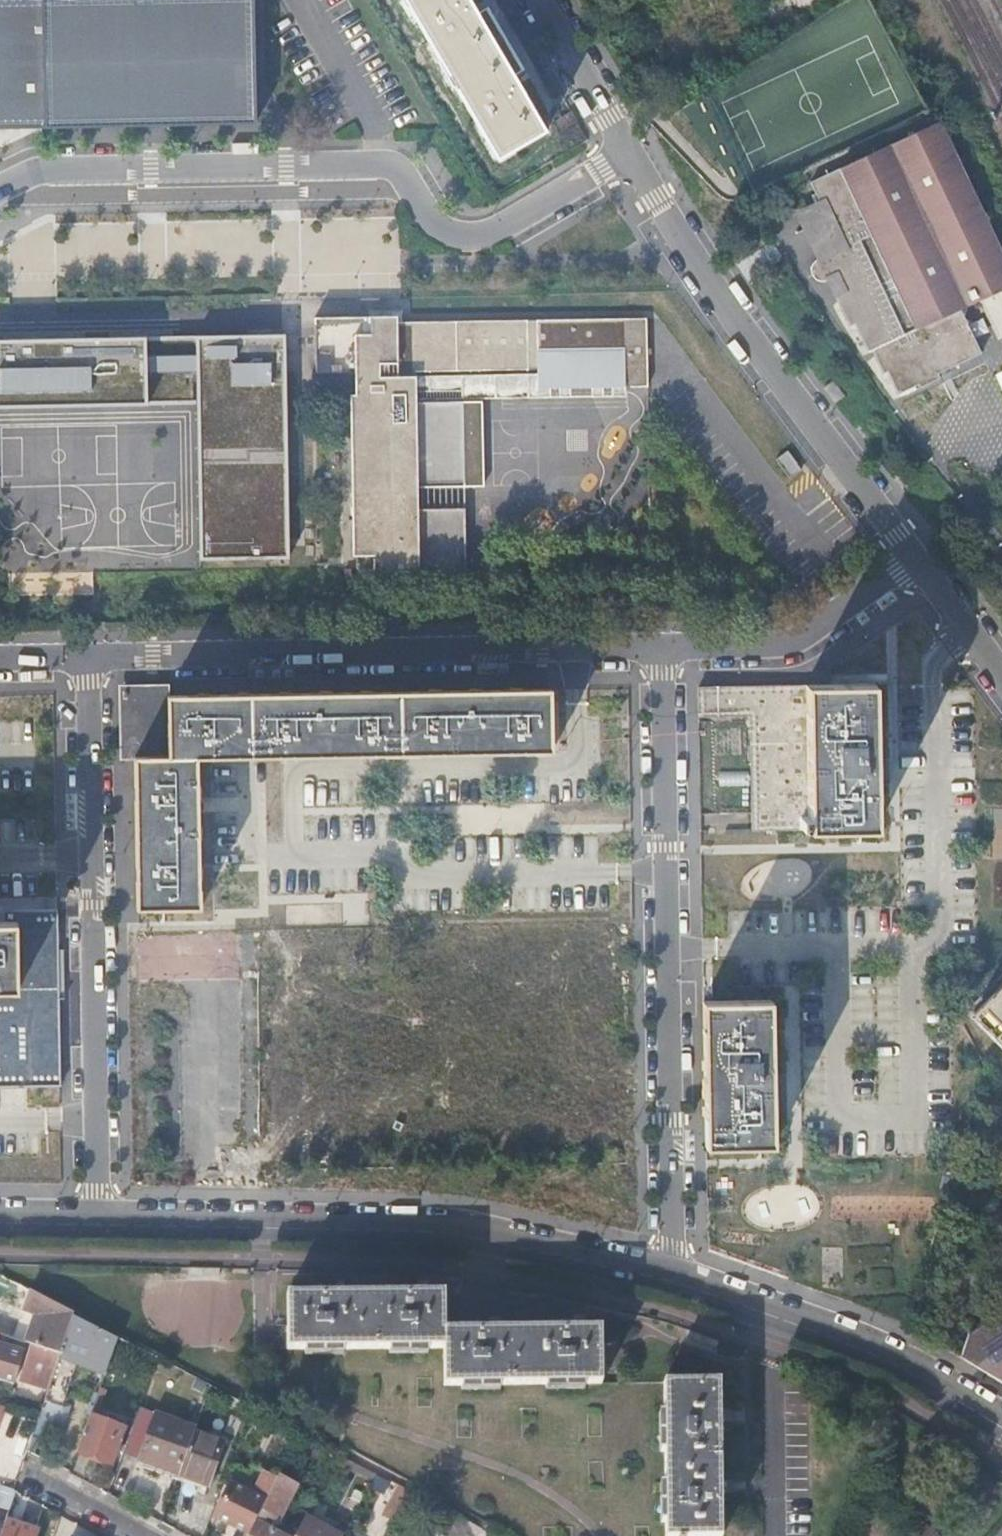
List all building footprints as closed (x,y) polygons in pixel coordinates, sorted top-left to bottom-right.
[(44,0),(0,0),(0,128),(47,127),(44,0)] [(47,127),(257,122),(253,0),(44,0),(47,127)] [(501,155),(548,127),(516,72),(506,55),(517,49),(500,21),(490,27),(480,10),(474,0),(410,0),(501,155)] [(490,27),(500,21),(490,4),(480,10),(490,27)] [(506,55),(516,72),(527,66),(517,49),(506,55)] [(941,120),(940,120),(839,168),(839,167),(809,181),(820,205),(826,202),(846,245),(818,258),(814,261),(812,263),(811,267),(811,270),(812,273),(813,276),(815,278),(819,280),(823,280),(827,279),(838,274),(844,288),(834,293),(849,325),(854,323),(868,351),(872,349),(883,372),(887,370),(898,393),(918,383),(920,386),(940,377),(938,372),(981,352),(960,308),(1001,288),(1001,251),(941,120)] [(542,389),(652,386),(651,318),(353,324),(318,324),(320,374),(359,373),(359,395),(354,395),(357,557),(378,556),(378,573),(471,571),(471,570),(469,570),(468,510),(463,510),(463,509),(443,509),(443,510),(423,511),(422,497),(419,497),(419,488),(487,486),(486,401),(420,403),(420,396),(417,396),(417,372),(532,370),(532,356),(541,356),(542,389)] [(201,402),(249,401),(251,513),(203,514),(204,555),(291,554),(288,337),(59,340),(0,341),(0,405),(60,404),(159,403),(158,359),(200,358),(201,402)] [(249,401),(201,402),(203,514),(251,513),(249,401)] [(806,684),(809,828),(878,826),(876,754),(875,682),(806,684)] [(754,829),(809,828),(806,684),(701,685),(701,714),(752,713),(754,829)] [(172,755),(136,756),(137,778),(138,828),(139,885),(139,907),(200,906),(198,755),(215,755),(553,749),(552,688),(516,689),(426,690),(368,691),(266,693),(214,694),(193,694),(171,695),(172,755)] [(172,755),(171,695),(171,689),(127,690),(127,722),(128,756),(136,756),(172,755)] [(994,742),(976,742),(977,796),(994,796),(994,742)] [(14,920),(14,986),(0,986),(0,1089),(60,1089),(58,907),(0,907),(0,920),(14,920)] [(0,920),(0,986),(14,986),(14,920),(0,920)] [(977,1017),(1001,1044),(1001,992),(977,1017)] [(773,1071),(772,999),(706,1000),(708,1144),(774,1143),(773,1071)] [(966,1027),(957,1031),(971,1060),(979,1056),(966,1027)] [(74,1314),(31,1291),(15,1339),(32,1345),(61,1354),(73,1317),(74,1314)] [(544,1389),(583,1388),(600,1387),(599,1332),(452,1336),(451,1298),(294,1298),(295,1332),(278,1332),(278,1352),(295,1352),(295,1354),(311,1354),(350,1354),(396,1353),(436,1353),(452,1353),(453,1391),(458,1391),(498,1390),(544,1389)] [(961,1352),(1001,1378),(1001,1309),(968,1330),(961,1352)] [(117,1339),(73,1317),(61,1354),(52,1380),(49,1388),(44,1403),(39,1419),(66,1427),(73,1406),(64,1403),(78,1366),(104,1376),(117,1339)] [(14,1382),(25,1350),(0,1342),(0,1377),(14,1382)] [(61,1354),(32,1345),(20,1378),(49,1388),(52,1380),(61,1354)] [(100,1388),(102,1383),(88,1379),(80,1402),(93,1407),(100,1388)] [(666,1526),(666,1535),(722,1535),(717,1384),(662,1386),(663,1414),(664,1454),(665,1487),(666,1526)] [(93,1407),(89,1418),(97,1420),(107,1390),(100,1388),(93,1407)] [(196,1431),(197,1427),(156,1412),(154,1416),(141,1410),(124,1456),(138,1461),(137,1463),(178,1478),(196,1431)] [(231,1416),(224,1433),(237,1438),(244,1422),(231,1416)] [(89,1418),(76,1454),(112,1467),(125,1431),(97,1420),(89,1418)] [(227,1443),(196,1431),(178,1478),(177,1480),(210,1491),(227,1443)] [(42,1435),(35,1433),(31,1444),(38,1447),(42,1435)] [(279,1476),(266,1501),(247,1535),(279,1535),(263,1528),(270,1516),(278,1521),(297,1485),(279,1476)] [(247,1535),(266,1501),(232,1484),(214,1518),(247,1535)] [(10,1509),(15,1491),(16,1490),(4,1486),(0,1497),(0,1506),(10,1509)] [(659,1526),(666,1526),(665,1487),(658,1488),(659,1526)] [(398,1522),(410,1499),(398,1493),(386,1516),(398,1522)] [(450,1514),(439,1535),(486,1535),(487,1535),(450,1514)] [(294,1535),(340,1535),(305,1517),(294,1535)] [(38,1530),(6,1519),(2,1532),(0,1535),(36,1535),(38,1530)] [(924,1522),(919,1535),(941,1535),(924,1522)]
